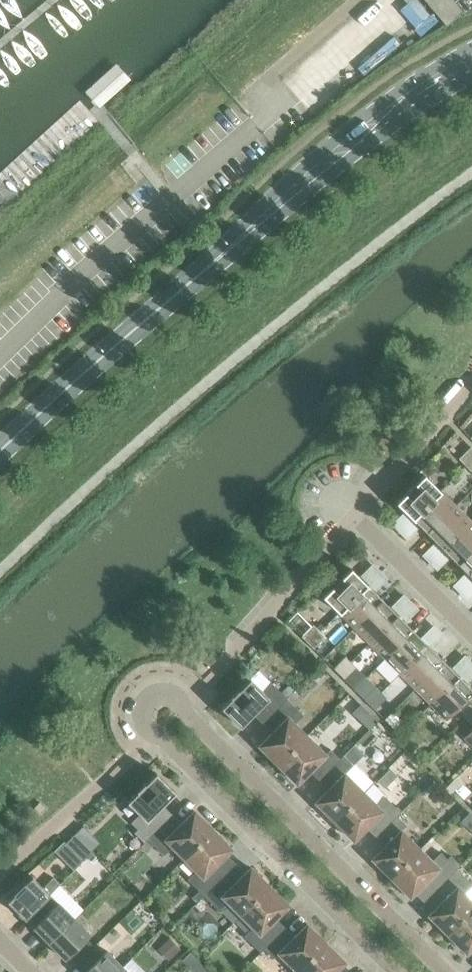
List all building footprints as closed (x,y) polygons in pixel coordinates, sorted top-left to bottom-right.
[(457,6),(452,0),(424,0),(445,25),(462,12),(457,6)] [(457,6),(462,12),(462,11),(465,15),(471,11),(471,0),(464,0),(457,6)] [(465,466),(471,459),(471,449),(470,447),(458,459),(465,466)] [(396,503),(412,519),(440,491),(424,475),(396,503)] [(412,519),(427,534),(455,506),(440,491),(412,519)] [(427,534),(442,550),(470,522),(455,506),(427,534)] [(458,565),(471,551),(471,523),(470,522),(442,550),(458,565)] [(471,579),(471,551),(458,565),(471,579)] [(322,597),(338,613),(366,585),(350,569),(322,597)] [(338,613),(353,628),(382,600),(366,585),(338,613)] [(353,628),(369,643),(397,615),(382,600),(353,628)] [(369,643),(384,658),(412,630),(397,615),(369,643)] [(301,637),(307,643),(319,631),(313,625),(301,637)] [(384,658),(399,674),(427,646),(412,630),(384,658)] [(319,631),(307,643),(313,649),(325,637),(319,631)] [(399,674),(414,689),(443,661),(427,646),(399,674)] [(332,669),(338,674),(350,662),(344,657),(332,669)] [(414,689),(430,704),(458,676),(443,661),(414,689)] [(350,662),(338,674),(343,680),(355,667),(350,662)] [(465,719),(471,711),(471,690),(458,676),(430,704),(446,720),(456,710),(465,719)] [(256,711),(265,720),(286,699),(270,683),(262,692),(249,679),(221,708),(240,727),(256,711)] [(363,699),(368,705),(380,692),(375,687),(363,699)] [(380,692),(368,705),(374,710),(386,698),(380,692)] [(258,746),(277,765),(306,736),(294,724),(302,715),(286,699),(265,720),(275,730),(258,746)] [(392,712),(384,720),(394,729),(401,722),(392,712)] [(389,734),(395,739),(407,727),(401,722),(394,729),(389,734)] [(471,746),(471,729),(463,738),(471,746)] [(313,768),(322,777),(340,759),(323,743),(318,748),(306,736),(277,765),(296,784),(313,768)] [(353,745),(343,756),(353,765),(363,755),(353,745)] [(315,803),(334,821),(363,792),(351,780),(359,772),(353,765),(343,756),(340,759),(322,777),(331,786),(315,803)] [(389,769),(377,782),(384,789),(397,776),(389,769)] [(143,843),(147,839),(168,818),(159,809),(175,792),(155,773),(127,802),(139,815),(131,823),(137,830),(134,833),(143,843)] [(444,789),(450,794),(454,790),(462,782),(456,777),(444,789)] [(462,782),(454,790),(463,799),(471,791),(462,782)] [(378,834),(396,816),(400,812),(384,796),(375,805),(363,792),(334,821),(353,840),(369,824),(378,834)] [(171,847),(184,859),(212,830),(193,811),(177,827),(168,818),(147,839),(163,855),(171,847)] [(372,859),(391,878),(420,849),(408,837),(412,832),(396,816),(378,834),(388,843),(372,859)] [(187,880),(203,896),(224,874),(215,865),(231,849),(212,830),(184,859),(196,871),(187,880)] [(65,843),(83,861),(88,856),(91,853),(74,835),(65,843)] [(63,841),(53,851),(73,871),(80,863),(83,861),(65,843),(63,841)] [(426,881),(435,890),(456,869),(460,866),(450,856),(447,859),(440,853),(432,861),(420,849),(391,878),(410,897),(426,881)] [(228,903),(240,915),(269,887),(250,868),(234,884),(224,874),(203,896),(220,912),(228,903)] [(447,935),(471,910),(471,902),(464,893),(471,885),(456,869),(435,890),(444,899),(428,916),(447,935)] [(25,919),(27,917),(50,894),(42,887),(31,876),(7,901),(25,919)] [(52,877),(42,887),(50,894),(59,885),(52,877)] [(260,952),(263,949),(281,931),(272,922),(288,906),(269,887),(240,915),(253,928),(244,936),(260,952)] [(33,928),(49,944),(74,919),(50,894),(27,917),(36,925),(33,928)] [(447,935),(466,953),(471,947),(471,910),(447,935)] [(67,957),(76,965),(98,943),(74,919),(49,944),(65,959),(67,957)] [(296,971),(325,943),(306,924),(290,940),(281,931),(263,949),(279,965),(284,960),(296,971)] [(169,938),(158,949),(168,960),(179,949),(169,938)] [(122,967),(98,943),(76,965),(83,971),(116,971),(122,967)] [(344,962),(325,943),(296,971),(334,971),(344,962)] [(181,960),(193,971),(208,971),(188,952),(181,960)]
